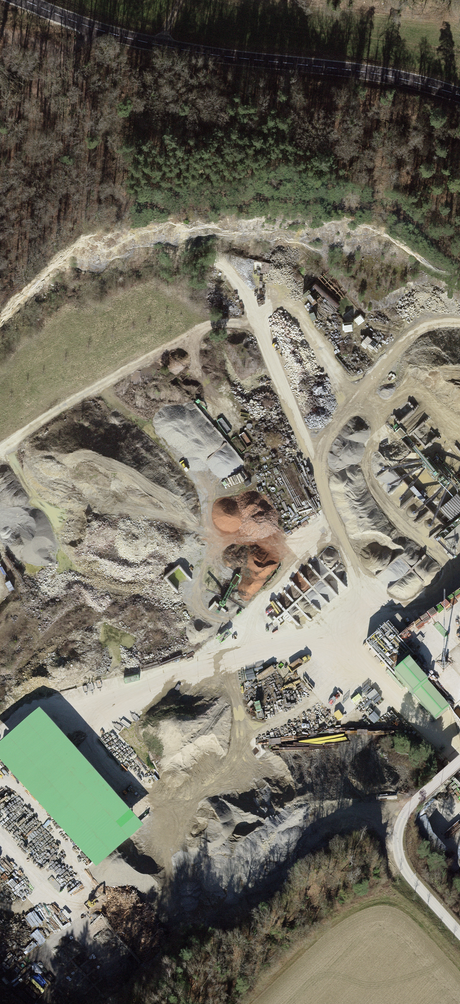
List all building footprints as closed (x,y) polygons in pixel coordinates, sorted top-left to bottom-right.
[(349,324),(361,312),(356,307),(344,318),(349,324)] [(396,617),(367,643),(395,675),(417,656),(405,642),(412,635),(396,617)] [(104,777),(42,706),(0,743),(0,756),(54,819),(104,777)] [(448,842),(426,826),(442,804),(433,798),(410,829),(446,855),(453,845),(448,842)]
